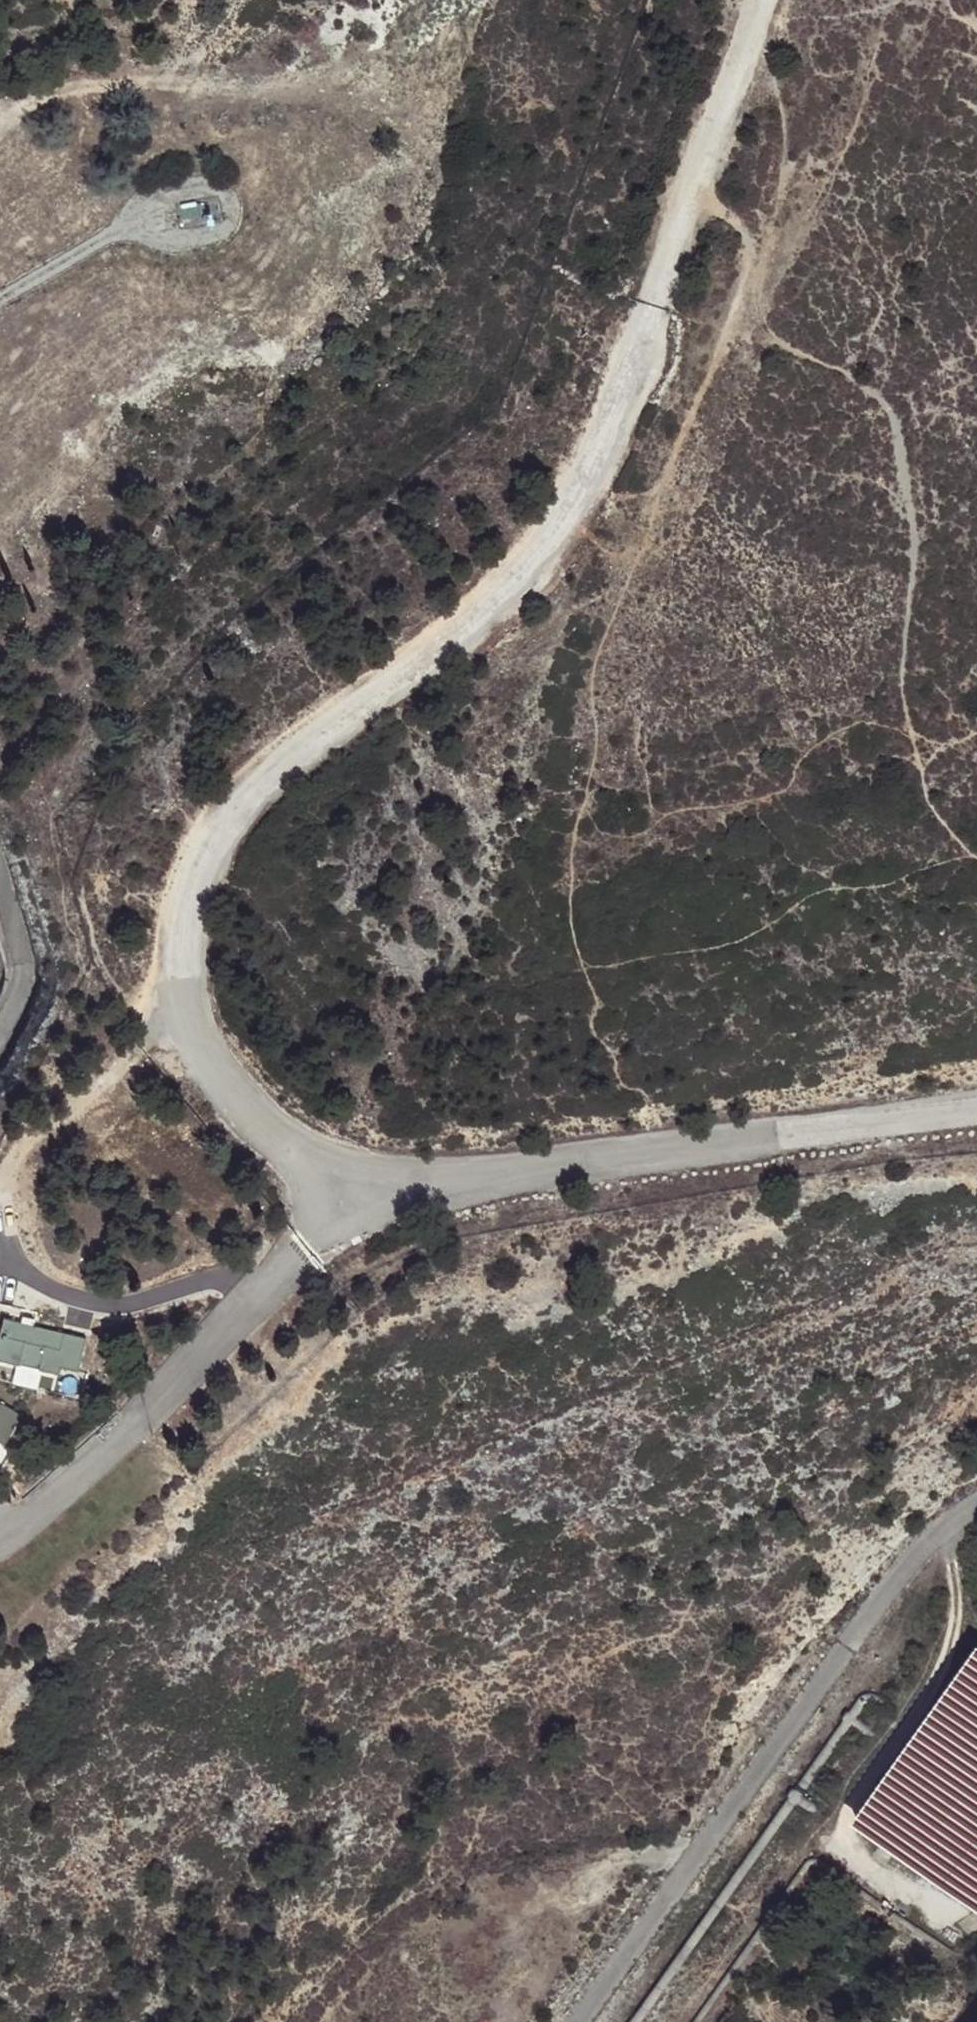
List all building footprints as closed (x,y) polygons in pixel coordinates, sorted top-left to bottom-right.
[(1,1317),(0,1320),(0,1361),(11,1364),(6,1382),(45,1393),(50,1374),(62,1377),(73,1377),(84,1339),(1,1317)] [(0,1405),(0,1448),(3,1450),(19,1415),(0,1405)] [(975,1642),(853,1814),(976,1901),(976,1644),(975,1642)]
